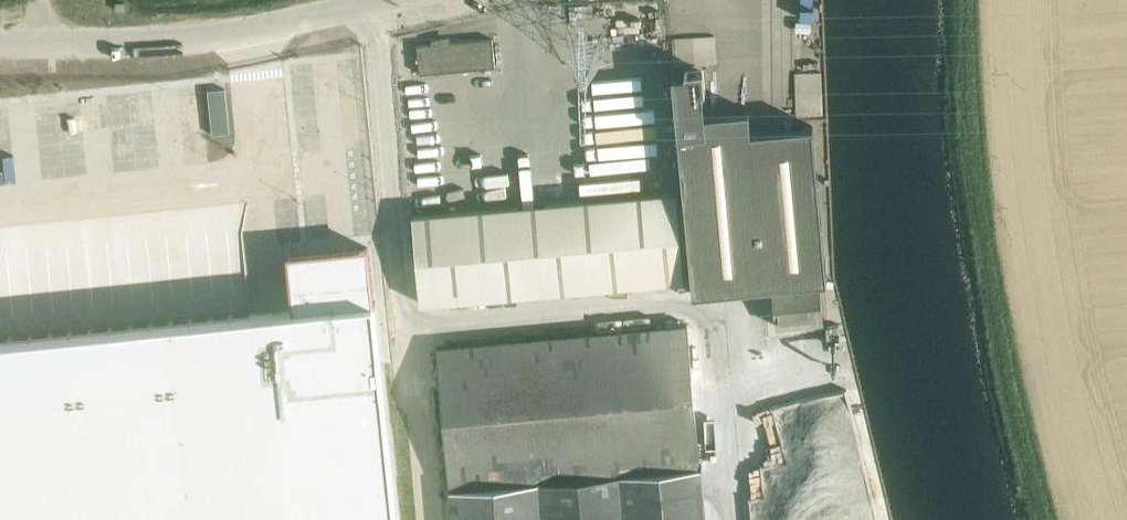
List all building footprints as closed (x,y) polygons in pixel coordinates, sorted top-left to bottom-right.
[(496,67),(494,43),(494,38),(434,43),(434,39),(432,39),(433,43),(418,45),(421,73),(496,67)] [(687,72),(673,73),(694,292),(828,280),(813,125),(752,131),(750,109),(706,114),(703,88),(707,88),(705,67),(686,68),(687,72)] [(678,191),(414,214),(421,302),(686,279),(678,191)] [(367,243),(288,252),(294,307),(0,343),(0,519),(396,519),(367,243)] [(820,284),(774,288),(778,326),(824,321),(820,284)] [(453,519),(706,519),(688,324),(438,347),(453,519)] [(774,416),(792,497),(863,482),(845,400),(774,416)]
